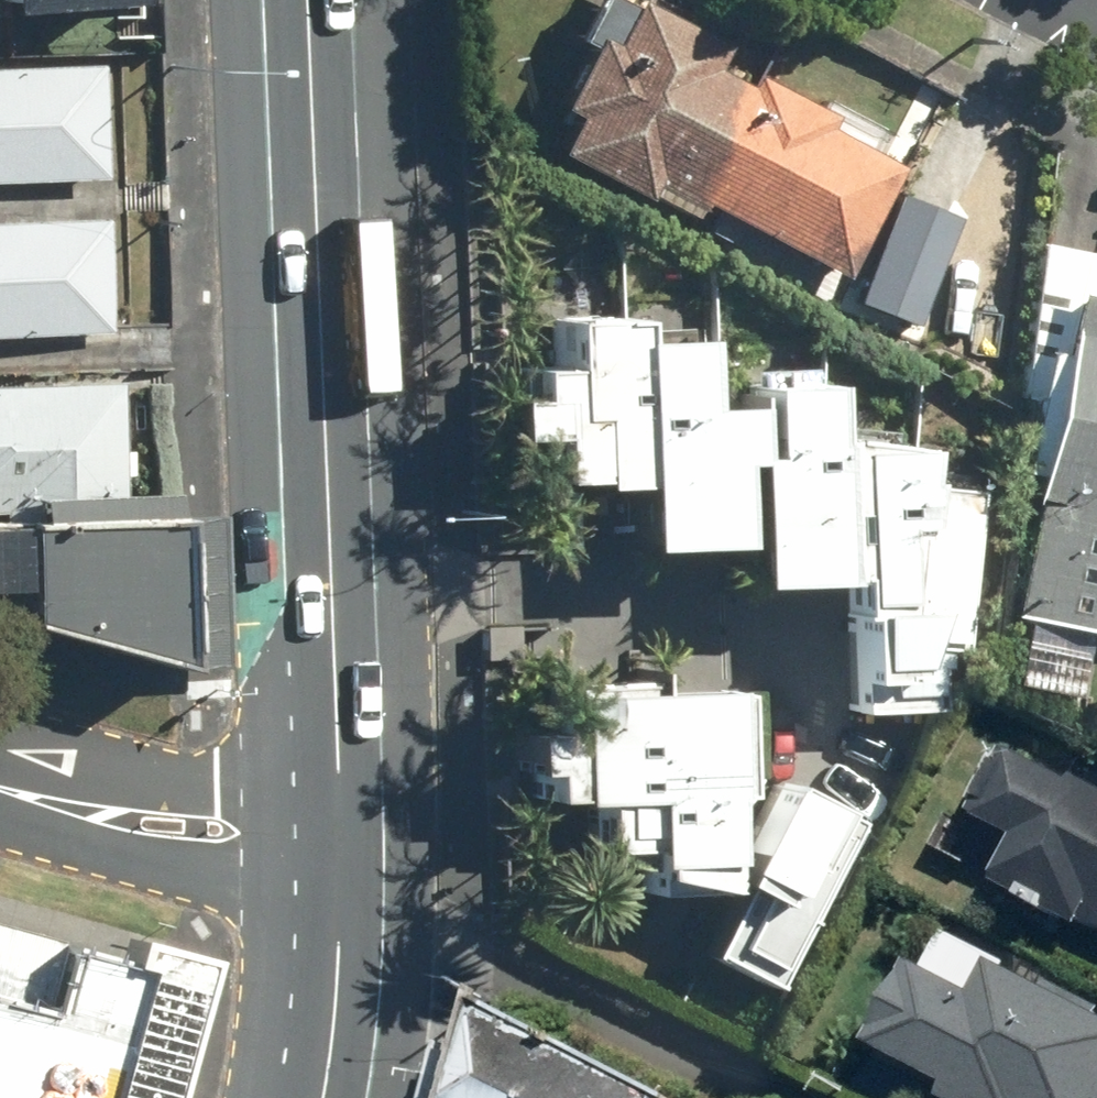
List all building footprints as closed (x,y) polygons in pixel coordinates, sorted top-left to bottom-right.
[(734,83),(701,66),(713,43),(630,0),(620,0),(619,3),(612,0),(581,0),(563,35),(580,43),(546,107),(564,116),(546,152),(637,199),(646,181),(833,278),(891,168),(815,128),(822,115),(740,72),(734,83)] [(115,173),(112,57),(0,60),(0,176),(115,173)] [(949,219),(888,194),(851,282),(913,307),(949,219)] [(119,328),(116,213),(0,216),(0,331),(119,328)] [(1031,474),(1000,612),(1096,634),(1096,254),(1025,242),(1010,397),(1024,400),(1008,468),(1031,474)] [(601,311),(531,312),(532,362),(499,363),(499,391),(475,392),(476,432),(518,431),(519,476),(558,475),(558,481),(604,480),(605,544),(703,542),(701,450),(716,449),(715,399),(665,400),(664,334),(601,335),(601,311)] [(731,454),(717,454),(718,577),(816,576),(816,610),(827,610),(828,676),(875,675),(891,635),(925,634),(940,488),(889,483),(889,438),(800,439),(799,379),(730,380),(731,454)] [(34,588),(35,622),(197,667),(192,515),(178,515),(178,511),(181,511),(181,501),(176,501),(176,495),(117,496),(117,487),(125,487),(124,463),(117,463),(116,391),(0,393),(0,589),(34,588)] [(608,677),(526,678),(526,727),(491,727),(491,767),(509,767),(509,796),(561,795),(561,846),(613,845),(614,890),(695,889),(692,685),(608,686),(608,677)] [(1021,761),(989,827),(1029,847),(1008,891),(1096,934),(1096,931),(1096,790),(1090,786),(1086,793),(1021,761)] [(824,816),(751,777),(696,876),(706,882),(668,951),(730,985),(824,816)] [(0,935),(0,1097),(49,1097),(89,961),(0,935)] [(925,969),(883,1051),(964,1092),(961,1097),(1096,1097),(1096,1018),(1004,971),(989,1001),(925,969)] [(473,1097),(687,1097),(500,1004),(473,1097)]
